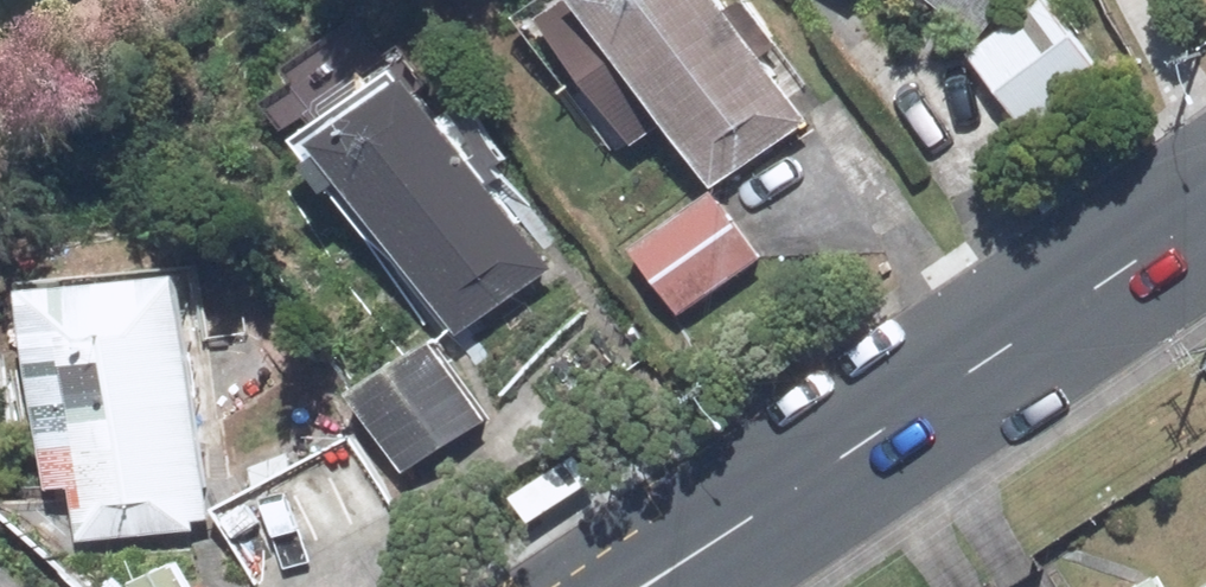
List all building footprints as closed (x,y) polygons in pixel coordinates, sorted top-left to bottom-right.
[(763,0),(545,0),(542,2),(625,145),(694,105),(733,172),(830,116),(763,0)] [(962,61),(1013,0),(888,0),(962,61)] [(1055,0),(1053,0),(977,58),(1031,130),(1109,71),(1055,0)] [(580,268),(459,51),(346,115),(468,331),(580,268)] [(780,248),(732,180),(650,237),(698,306),(780,248)] [(222,526),(220,263),(74,264),(76,476),(100,476),(101,527),(222,526)] [(510,421),(463,330),(373,377),(420,468),(510,421)] [(224,543),(141,575),(146,586),(241,586),(224,543)] [(1157,575),(1137,586),(1165,586),(1157,575)]
